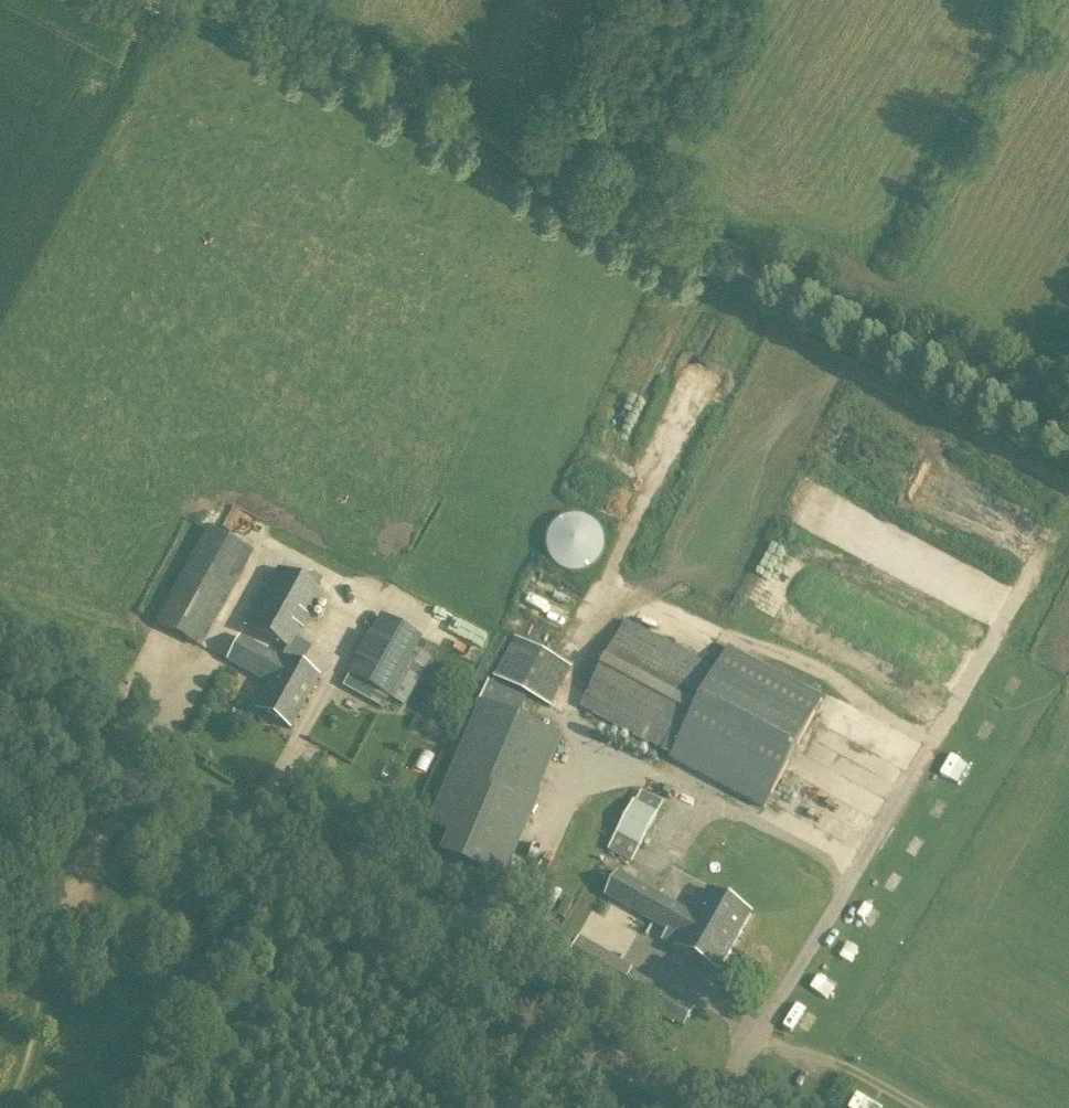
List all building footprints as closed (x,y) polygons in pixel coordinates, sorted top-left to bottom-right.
[(548,535),(546,545),(548,555),(553,563),(561,570),(570,573),(580,573),(589,570),(597,563),(602,555),(604,545),(602,535),(597,526),(589,520),(580,516),(570,516),(561,520),(553,526),(548,535)] [(246,552),(206,530),(155,623),(195,645),(246,552)] [(285,651),(291,654),(298,642),(323,596),(277,570),(244,628),(285,651)] [(390,701),(422,640),(380,617),(347,677),(390,701)] [(719,677),(625,627),(581,710),(674,760),(672,764),(764,813),(822,704),(731,655),(719,677)] [(572,670),(514,638),(492,677),(550,709),(572,670)] [(310,649),(298,642),(291,654),(285,651),(281,658),(283,659),(277,670),(235,646),(225,664),(268,687),(254,712),(290,731),(319,679),(299,668),(310,649)] [(438,860),(499,886),(561,740),(517,721),(526,700),(488,684),(426,829),(448,838),(438,860)] [(944,778),(965,785),(972,762),(952,755),(944,778)] [(617,838),(640,851),(657,819),(634,806),(617,838)] [(719,973),(751,916),(708,892),(692,920),(618,878),(605,900),(665,934),(661,941),(719,973)] [(601,943),(624,948),(630,920),(607,915),(601,943)] [(565,963),(584,974),(627,999),(626,1000),(672,1027),(674,1023),(683,1028),(695,1008),(631,971),(632,970),(598,950),(578,939),(565,963)]
